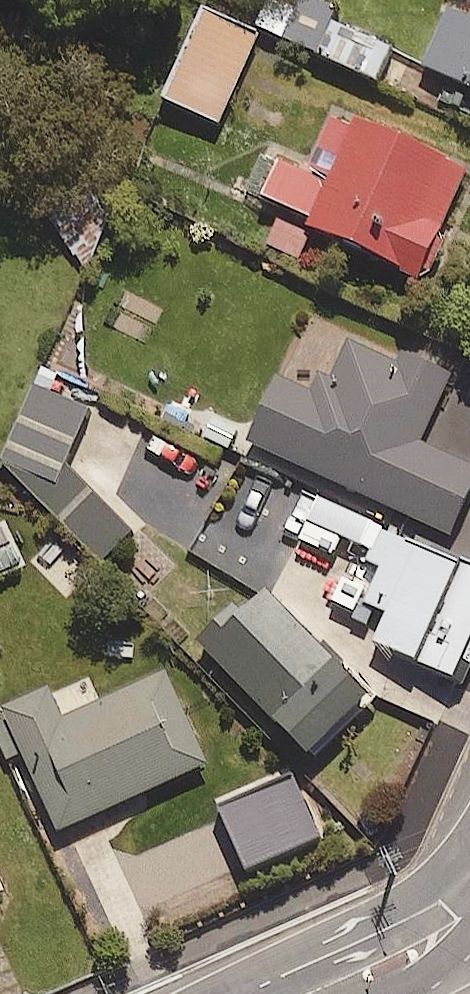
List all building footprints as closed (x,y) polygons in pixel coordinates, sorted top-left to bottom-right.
[(304,0),(302,0),(282,41),(377,89),(394,55),(336,26),(340,18),(304,0)] [(263,37),(208,11),(167,100),(223,126),(263,37)] [(452,18),(426,74),(469,95),(469,26),(452,18)] [(335,125),(311,183),(276,168),(261,205),(318,229),(313,242),(426,289),(469,184),(469,182),(335,125)] [(351,344),(326,403),(282,385),(252,456),(455,542),(469,508),(469,472),(424,452),(451,387),(351,344)] [(92,418),(41,395),(6,471),(103,569),(134,539),(69,473),(92,418)] [(420,673),(467,570),(320,503),(300,547),(335,564),(343,547),(369,559),(365,569),(379,576),(364,611),(388,622),(375,652),(420,673)] [(420,673),(456,689),(469,659),(469,571),(467,570),(420,673)] [(375,712),(271,601),(247,624),(240,617),(203,652),(313,769),(375,712)] [(168,680),(65,726),(52,696),(0,719),(0,732),(13,761),(23,756),(61,840),(210,773),(168,680)] [(325,847),(296,785),(222,819),(251,881),(325,847)]
